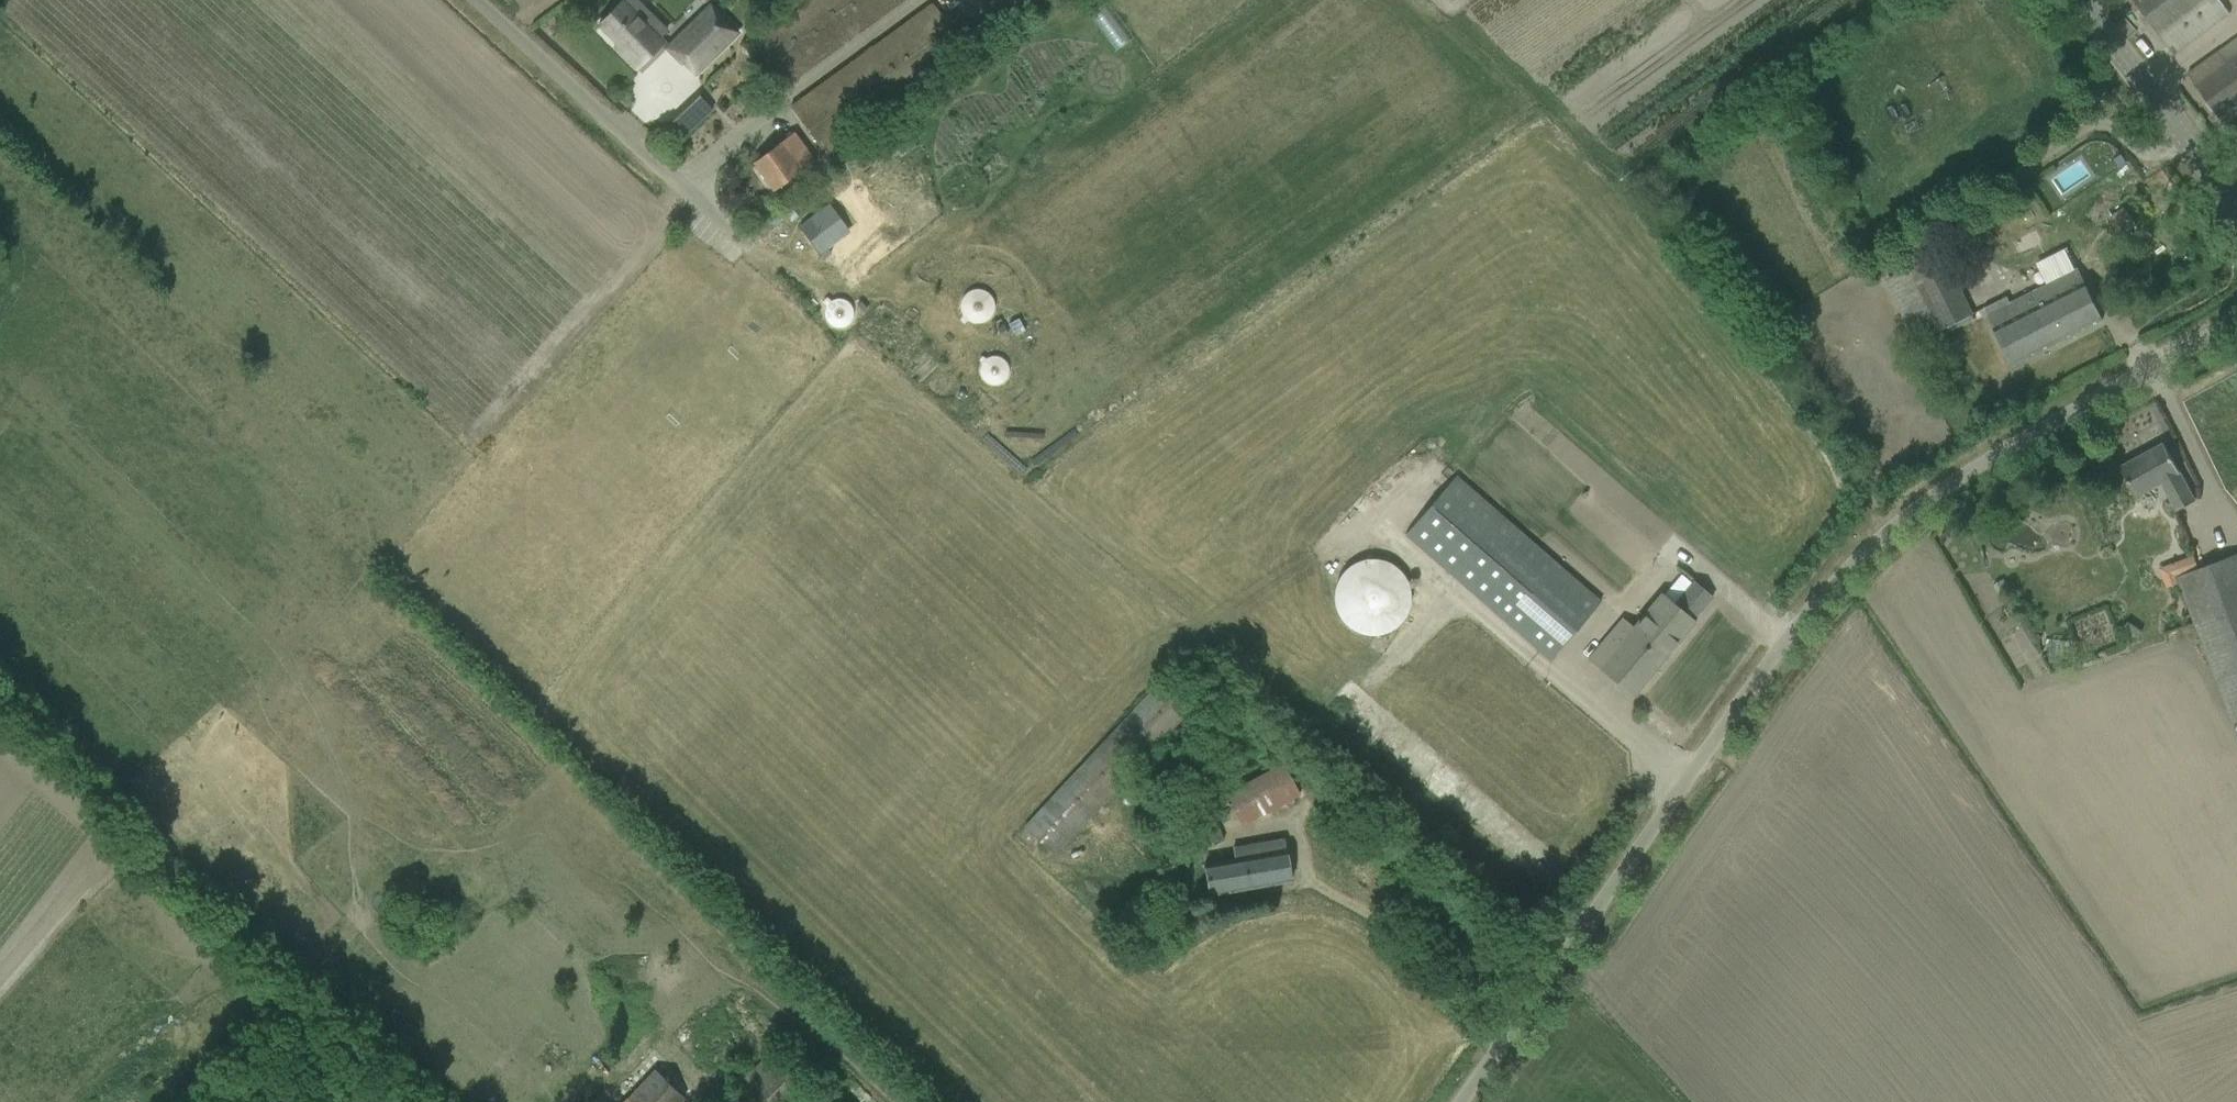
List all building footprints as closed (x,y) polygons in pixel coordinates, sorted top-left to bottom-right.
[(637,16),(646,8),(638,0),(624,0),(623,2),(622,1),(598,24),(617,43),(614,46),(637,69),(663,43),(637,16)] [(796,77),(901,0),(802,0),(743,43),(778,90),(796,77)] [(1034,12),(1051,0),(1025,0),(1034,12)] [(2221,0),(2134,0),(2174,55),(2231,13),(2221,0)] [(682,63),(683,62),(695,74),(738,30),(710,3),(666,48),(682,63)] [(790,107),(825,154),(964,52),(970,60),(1016,27),(1001,6),(957,37),(932,3),(790,107)] [(2188,74),(2219,117),(2236,105),(2236,38),(2188,74)] [(696,78),(668,105),(680,117),(707,89),(696,78)] [(911,93),(901,100),(909,111),(919,104),(911,93)] [(753,162),(773,191),(802,170),(781,141),(753,162)] [(829,204),(801,225),(815,245),(844,224),(829,204)] [(2124,208),(2110,216),(2118,229),(2132,221),(2124,208)] [(2061,229),(2030,247),(2042,268),(2073,250),(2061,229)] [(1973,316),(1943,251),(1885,282),(1915,343),(1973,316)] [(1987,314),(2003,346),(2013,365),(2103,320),(2093,300),(2077,269),(2046,285),(2038,269),(2010,283),(2006,298),(1986,309),(1988,313),(1987,314)] [(1526,440),(1514,443),(1516,454),(1528,452),(1526,440)] [(2162,482),(2178,510),(2195,501),(2180,472),(2164,443),(2121,467),(2137,496),(2162,482)] [(2220,456),(2228,472),(2236,467),(2236,469),(2236,447),(2220,456)] [(1458,473),(1405,536),(1548,663),(1603,602),(1458,473)] [(2185,597),(2232,722),(2236,720),(2236,554),(2177,577),(2185,597)] [(1333,594),(1333,598),(1333,601),(1333,604),(1335,611),(1336,614),(1338,617),(1340,620),(1344,625),(1349,630),(1356,633),(1359,635),(1362,636),(1365,636),(1369,637),(1375,637),(1379,636),(1385,635),(1389,633),(1392,632),(1395,630),(1400,625),(1404,620),(1406,617),(1408,614),(1409,611),(1410,608),(1411,604),(1411,601),(1411,594),(1411,591),(1410,587),(1409,584),(1408,581),(1404,575),(1400,570),(1395,565),(1392,563),(1389,562),(1385,560),(1382,559),(1379,559),(1375,558),(1369,558),(1365,559),(1359,560),(1356,562),(1349,565),(1344,570),(1340,575),(1336,581),(1335,584),(1334,587),(1333,591),(1333,594)] [(2004,580),(1993,586),(1998,595),(2009,588),(2004,580)] [(1588,660),(1615,683),(1632,697),(1695,621),(1693,620),(1712,597),(1695,583),(1694,582),(1674,606),(1661,595),(1633,628),(1622,619),(1588,660)] [(1189,710),(1158,682),(1023,827),(1054,855),(1189,710)] [(1241,827),(1243,826),(1300,795),(1282,762),(1223,794),(1241,827)] [(1191,826),(1201,848),(1223,838),(1213,817),(1191,826)] [(1204,865),(1206,873),(1209,895),(1267,885),(1291,881),(1284,839),(1255,843),(1234,847),(1236,859),(1204,865)] [(774,1048),(733,1087),(747,1101),(781,1101),(804,1079),(774,1048)] [(683,1098),(654,1071),(624,1101),(679,1101),(683,1098)]
